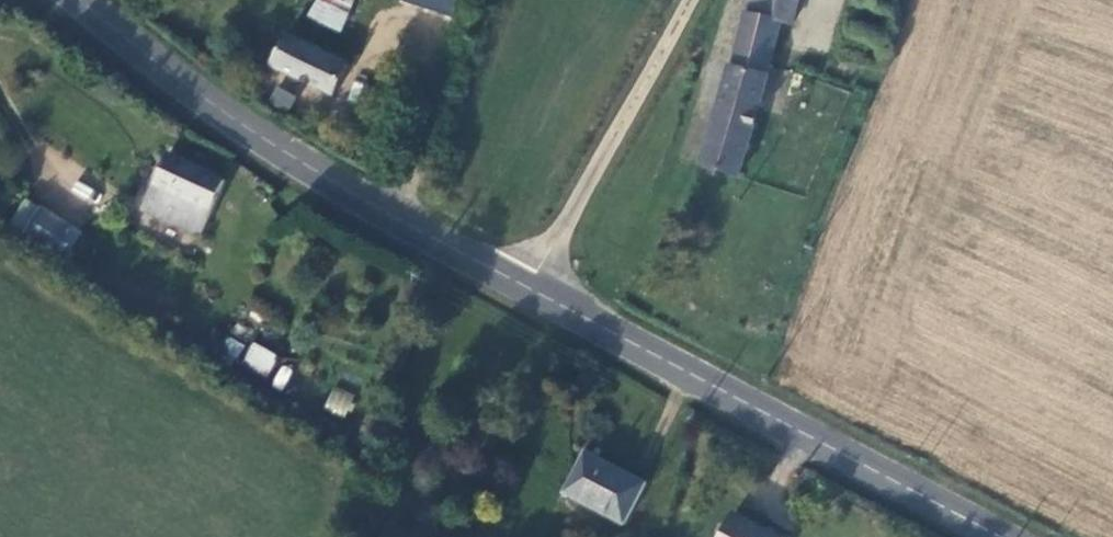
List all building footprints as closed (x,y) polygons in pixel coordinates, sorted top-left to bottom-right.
[(355,0),(316,0),(315,2),(309,16),(339,32),(355,0)] [(457,0),(398,0),(452,18),(457,0)] [(698,165),(707,167),(706,176),(715,179),(718,171),(737,176),(780,21),(792,23),(797,0),(747,0),(731,59),(698,165)] [(345,62),(287,37),(274,66),(332,96),(345,62)] [(267,102),(288,111),(295,94),(274,85),(267,102)] [(224,184),(167,156),(143,212),(199,238),(224,184)] [(77,231),(35,205),(15,238),(57,264),(77,231)] [(254,342),(241,362),(266,377),(278,357),(254,342)] [(345,418),(355,396),(333,386),(323,409),(345,418)] [(645,485),(586,454),(577,470),(582,473),(571,496),(625,525),(645,485)] [(736,516),(725,536),(777,536),(736,516)]
